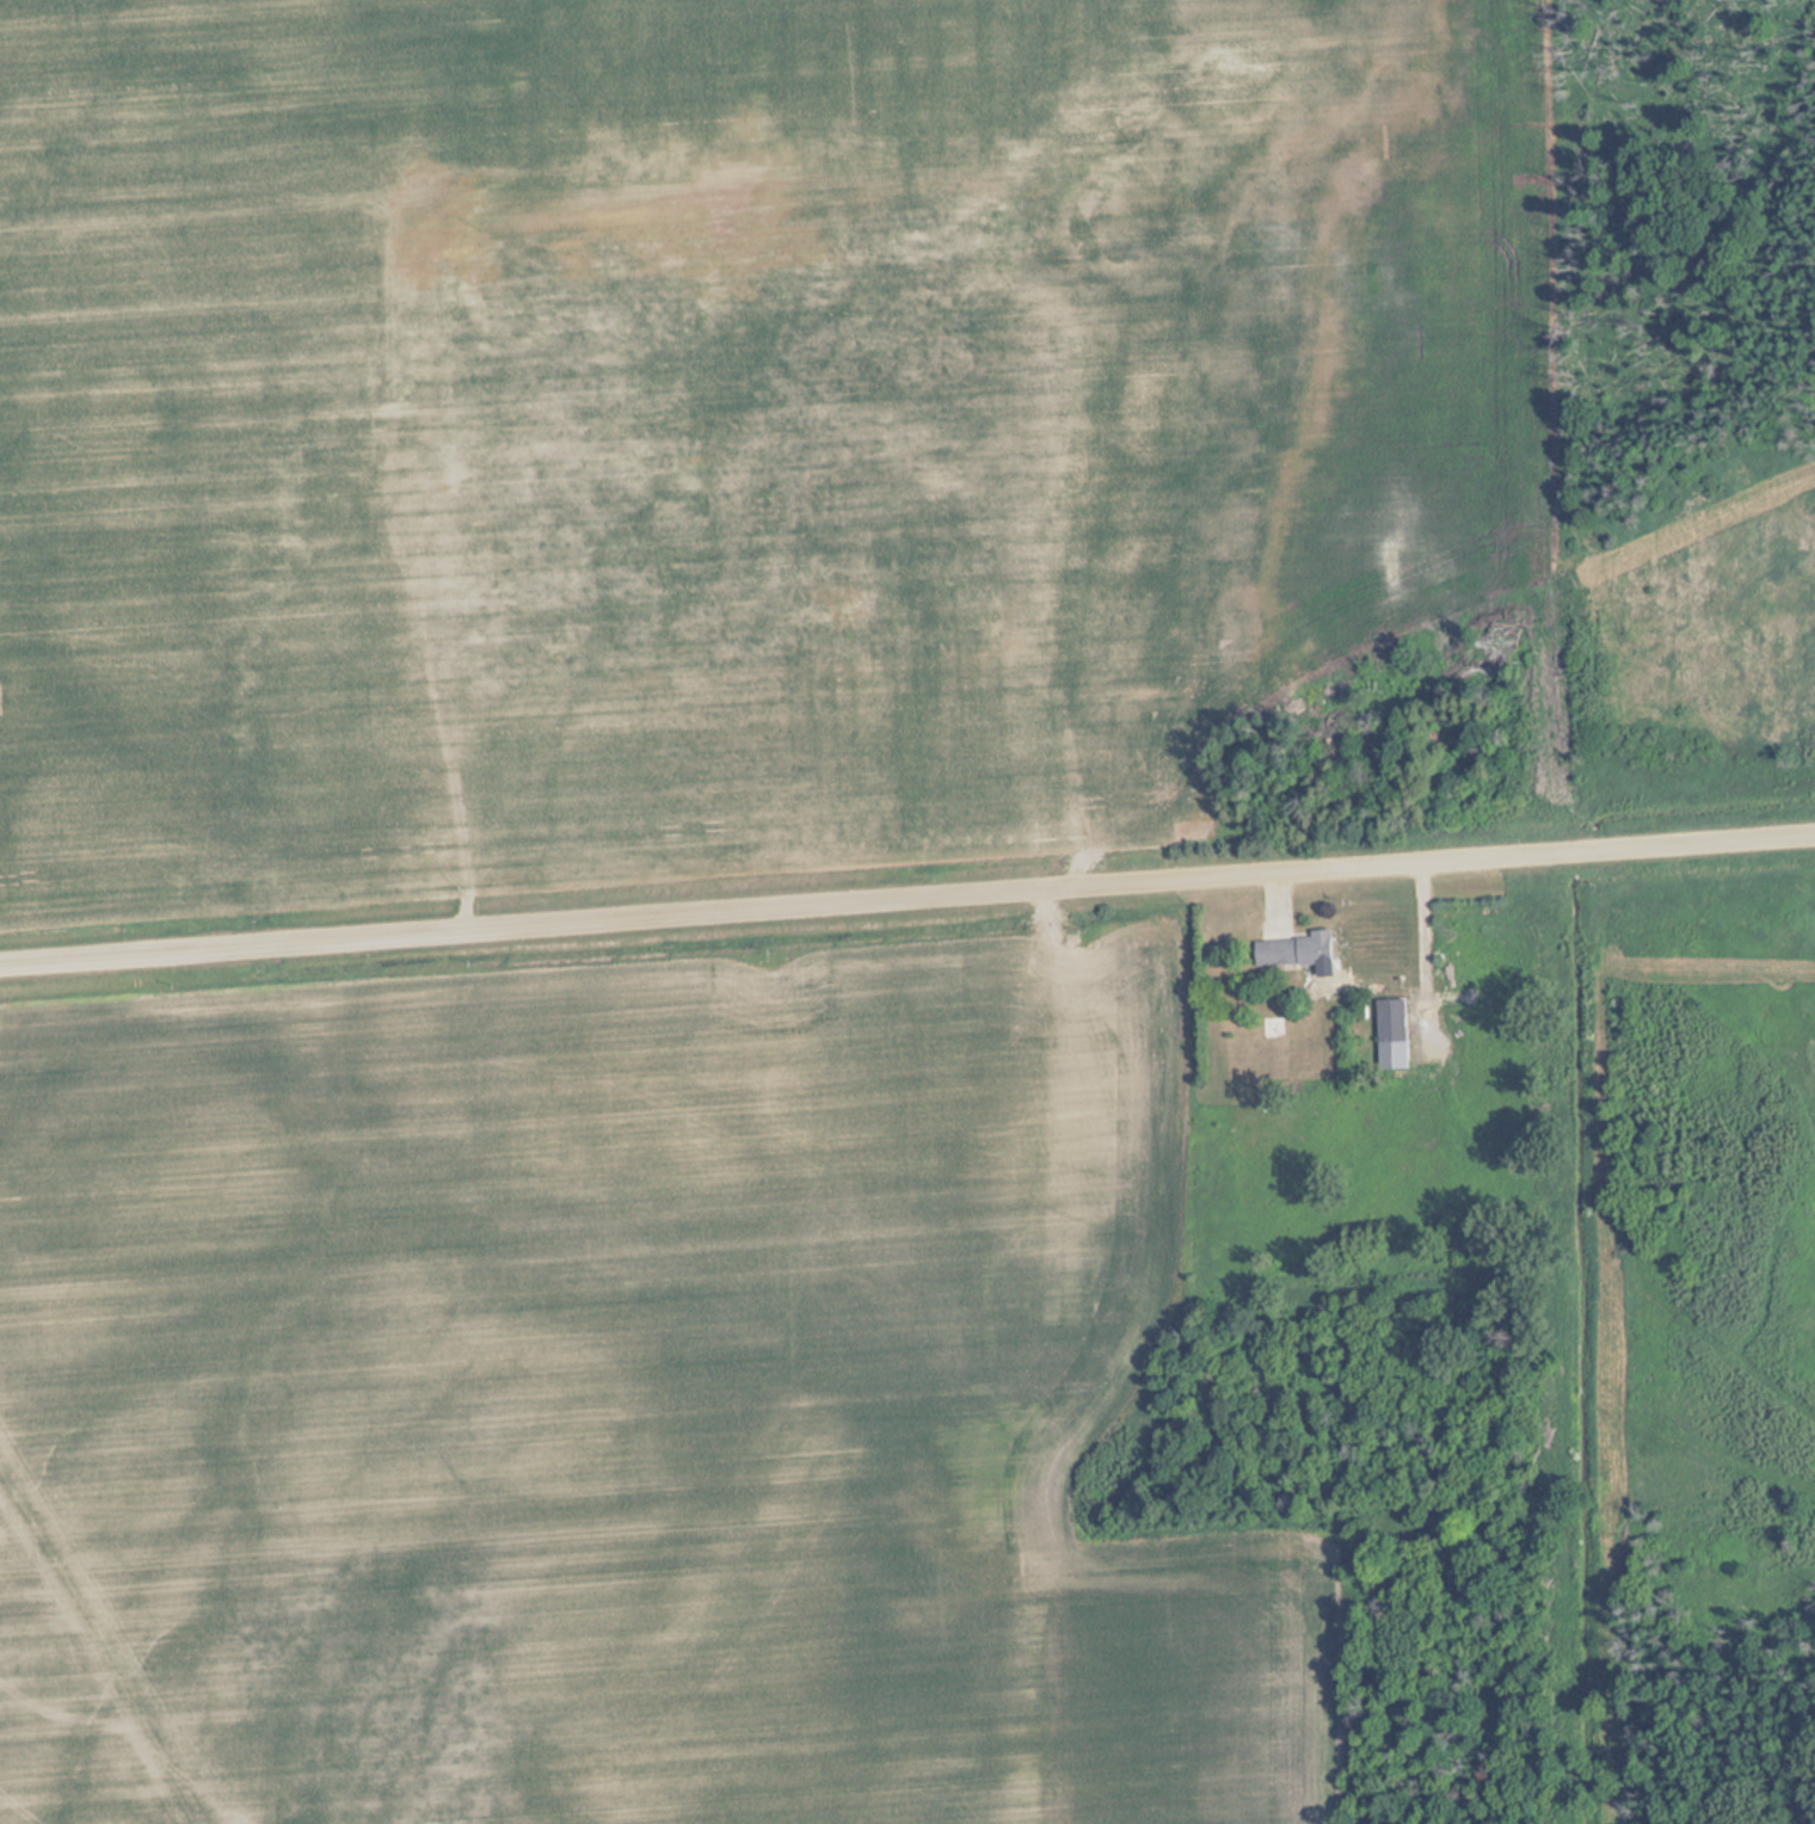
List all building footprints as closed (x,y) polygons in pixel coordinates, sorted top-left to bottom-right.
[(1255,966),(1331,963),(1330,930),(1310,931),(1310,939),(1254,941),(1255,966)] [(1377,999),(1377,1069),(1407,1069),(1407,999),(1377,999)] [(1282,1038),(1282,1017),(1262,1017),(1262,1038),(1282,1038)]
